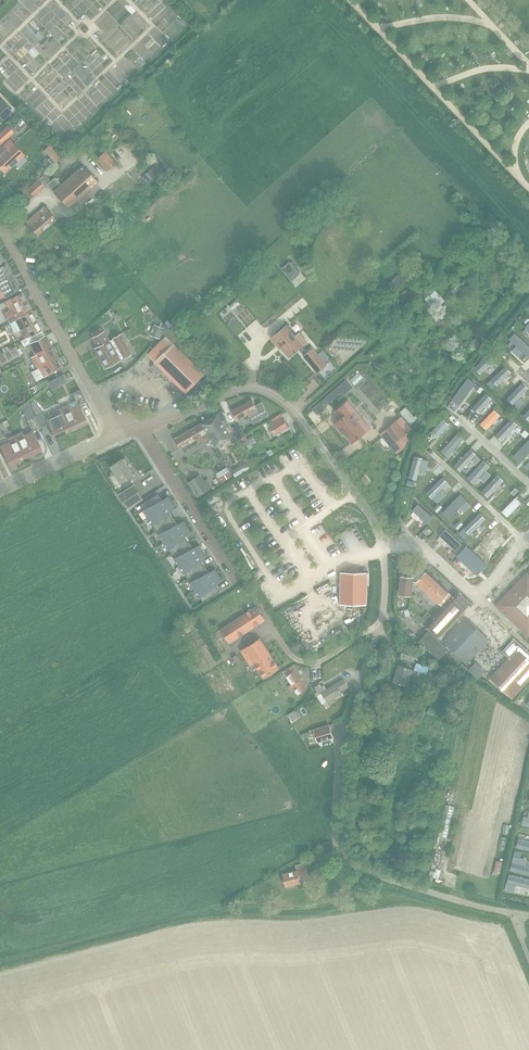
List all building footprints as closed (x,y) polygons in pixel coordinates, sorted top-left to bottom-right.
[(0,100),(0,117),(2,119),(11,111),(1,100),(0,100)] [(13,132),(7,125),(0,132),(0,144),(13,132)] [(4,172),(23,155),(9,139),(0,147),(0,168),(4,172)] [(116,163),(105,151),(96,160),(106,171),(116,163)] [(28,200),(30,199),(34,196),(47,184),(68,208),(98,181),(83,165),(62,184),(55,177),(51,181),(43,173),(26,189),(22,193),(28,200)] [(37,235),(55,218),(44,205),(25,221),(37,235)] [(0,266),(0,280),(12,274),(6,263),(0,266)] [(0,280),(0,298),(4,296),(5,296),(20,288),(12,274),(0,280)] [(4,313),(9,323),(32,311),(21,292),(5,301),(10,310),(4,313)] [(24,346),(29,343),(45,335),(32,311),(9,323),(14,333),(20,329),(25,339),(21,341),(24,346)] [(161,339),(165,329),(154,325),(150,336),(161,339)] [(286,325),(271,338),(277,345),(279,344),(289,356),(298,349),(301,346),(307,341),(299,333),(295,336),(286,325)] [(120,334),(108,340),(103,331),(101,327),(90,333),(92,337),(97,346),(94,348),(105,367),(131,353),(120,334)] [(37,380),(46,375),(62,367),(45,335),(29,343),(35,355),(31,357),(37,369),(32,372),(37,380)] [(205,373),(204,373),(174,343),(166,336),(148,353),(155,361),(186,392),(205,373)] [(306,353),(301,346),(298,349),(303,355),(303,356),(317,372),(327,363),(313,347),(306,353)] [(455,391),(462,397),(474,382),(468,376),(455,391)] [(60,408),(71,430),(87,422),(78,405),(86,401),(80,389),(72,393),(78,404),(69,408),(67,404),(60,408)] [(473,406),(479,411),(492,396),(487,391),(473,406)] [(255,405),(252,399),(231,411),(237,420),(249,413),(254,422),(269,414),(262,401),(255,405)] [(370,428),(363,419),(358,422),(350,412),(354,408),(348,400),(335,411),(341,418),(334,423),(340,431),(342,430),(352,442),(370,428)] [(35,416),(40,427),(48,424),(55,437),(71,430),(60,408),(53,411),(55,414),(46,419),(43,412),(35,416)] [(494,409),(480,423),(486,429),(500,415),(494,409)] [(223,411),(204,422),(202,423),(209,436),(215,446),(231,437),(226,427),(231,425),(223,411)] [(40,427),(35,416),(27,420),(32,430),(23,435),(21,432),(15,435),(25,457),(41,449),(33,431),(40,427)] [(276,434),(288,426),(283,417),(270,425),(276,434)] [(517,425),(511,418),(496,433),(502,440),(517,425)] [(442,419),(430,431),(437,437),(449,424),(442,419)] [(396,441),(407,432),(396,420),(386,429),(396,441)] [(203,440),(204,439),(209,436),(202,423),(175,438),(181,448),(201,436),(203,440)] [(240,439),(246,436),(239,423),(233,427),(240,439)] [(1,446),(9,464),(25,457),(15,435),(8,438),(10,441),(1,446),(0,445),(0,447),(1,446)] [(444,457),(457,442),(452,438),(439,452),(444,457)] [(528,452),(528,440),(517,452),(523,458),(528,452)] [(455,463),(462,469),(475,454),(469,448),(455,463)] [(129,477),(134,474),(124,458),(111,466),(124,487),(132,482),(129,477)] [(488,468),(482,463),(469,477),(475,482),(488,468)] [(198,497),(204,492),(209,489),(200,475),(188,482),(198,497)] [(494,476),(481,491),(488,497),(501,482),(494,476)] [(142,498),(133,485),(119,494),(128,508),(142,498)] [(140,505),(148,517),(172,502),(168,496),(167,497),(162,500),(157,494),(140,505)] [(501,511),(507,517),(521,502),(515,497),(501,511)] [(148,517),(156,529),(173,518),(169,512),(175,508),(172,502),(148,517)] [(528,518),(528,506),(520,515),(526,521),(528,518)] [(173,518),(156,529),(163,541),(187,526),(183,520),(183,521),(177,524),(173,518)] [(187,526),(163,541),(171,553),(189,542),(185,536),(190,532),(191,532),(187,526)] [(189,542),(171,553),(179,565),(203,550),(199,544),(198,545),(193,548),(189,542)] [(187,577),(204,566),(200,560),(206,556),(207,556),(203,550),(179,565),(187,577)] [(195,589),(204,583),(218,574),(215,568),(214,569),(208,572),(204,566),(187,577),(195,589)] [(366,604),(369,572),(343,570),(340,602),(366,604)] [(443,605),(451,596),(427,572),(418,581),(443,605)] [(527,572),(496,605),(528,636),(528,574),(527,572)] [(218,574),(204,583),(195,589),(203,602),(220,591),(216,584),(221,580),(222,580),(218,574)] [(415,594),(417,576),(404,575),(402,593),(415,594)] [(459,591),(425,626),(439,639),(472,604),(459,591)] [(265,619),(256,606),(221,628),(230,642),(265,619)] [(464,619),(444,640),(465,661),(486,640),(464,619)] [(439,658),(448,649),(428,629),(419,639),(439,658)] [(264,677),(279,667),(260,638),(241,650),(251,664),(255,662),(264,677)] [(493,678),(515,698),(528,683),(528,650),(516,638),(504,651),(511,658),(493,678)] [(413,661),(416,651),(403,647),(400,657),(413,661)] [(232,657),(236,664),(241,661),(236,654),(232,657)] [(426,673),(428,666),(416,663),(414,669),(426,673)] [(407,686),(412,669),(398,665),(393,682),(407,686)] [(298,694),(307,689),(295,670),(286,675),(292,684),(289,686),(292,691),(295,689),(298,694)] [(319,684),(314,687),(319,694),(317,695),(322,704),(326,701),(329,705),(334,701),(332,698),(341,693),(340,691),(347,686),(343,679),(326,689),(324,685),(320,687),(319,684)] [(329,725),(314,730),(317,741),(332,736),(329,725)] [(299,879),(309,877),(305,862),(295,865),(297,870),(282,874),(286,886),(300,883),(299,879)]
